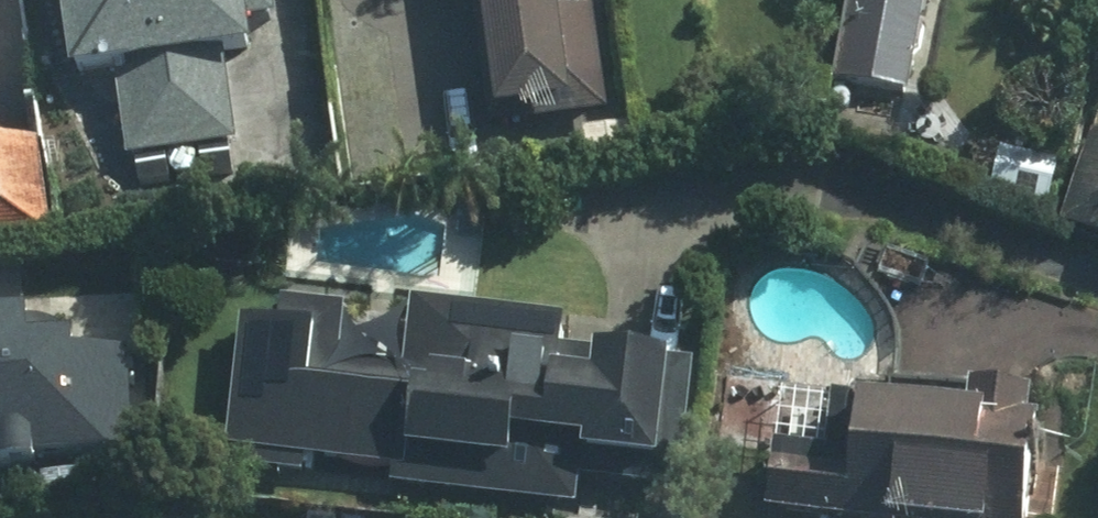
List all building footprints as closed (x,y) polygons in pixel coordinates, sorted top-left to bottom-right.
[(122,77),(134,161),(240,146),(229,62),(259,58),(255,28),(281,24),(278,0),(67,0),(79,83),(122,77)] [(499,126),(579,116),(565,0),(484,0),(499,126)] [(840,82),(913,97),(932,0),(857,0),(840,82)] [(0,151),(0,237),(47,231),(36,146),(0,151)] [(673,466),(681,361),(570,353),(573,319),(413,308),(409,373),(340,368),(344,316),(285,312),(283,336),(252,334),(242,472),(317,477),(318,464),(402,470),(400,497),(581,510),(583,485),(624,487),(625,463),(673,466)] [(78,355),(79,344),(40,343),(41,322),(0,321),(0,470),(37,471),(37,461),(121,463),(121,447),(132,448),(135,357),(78,355)] [(906,391),(904,412),(791,400),(778,515),(804,517),(1042,517),(1052,428),(1007,423),(1009,403),(906,391)]
